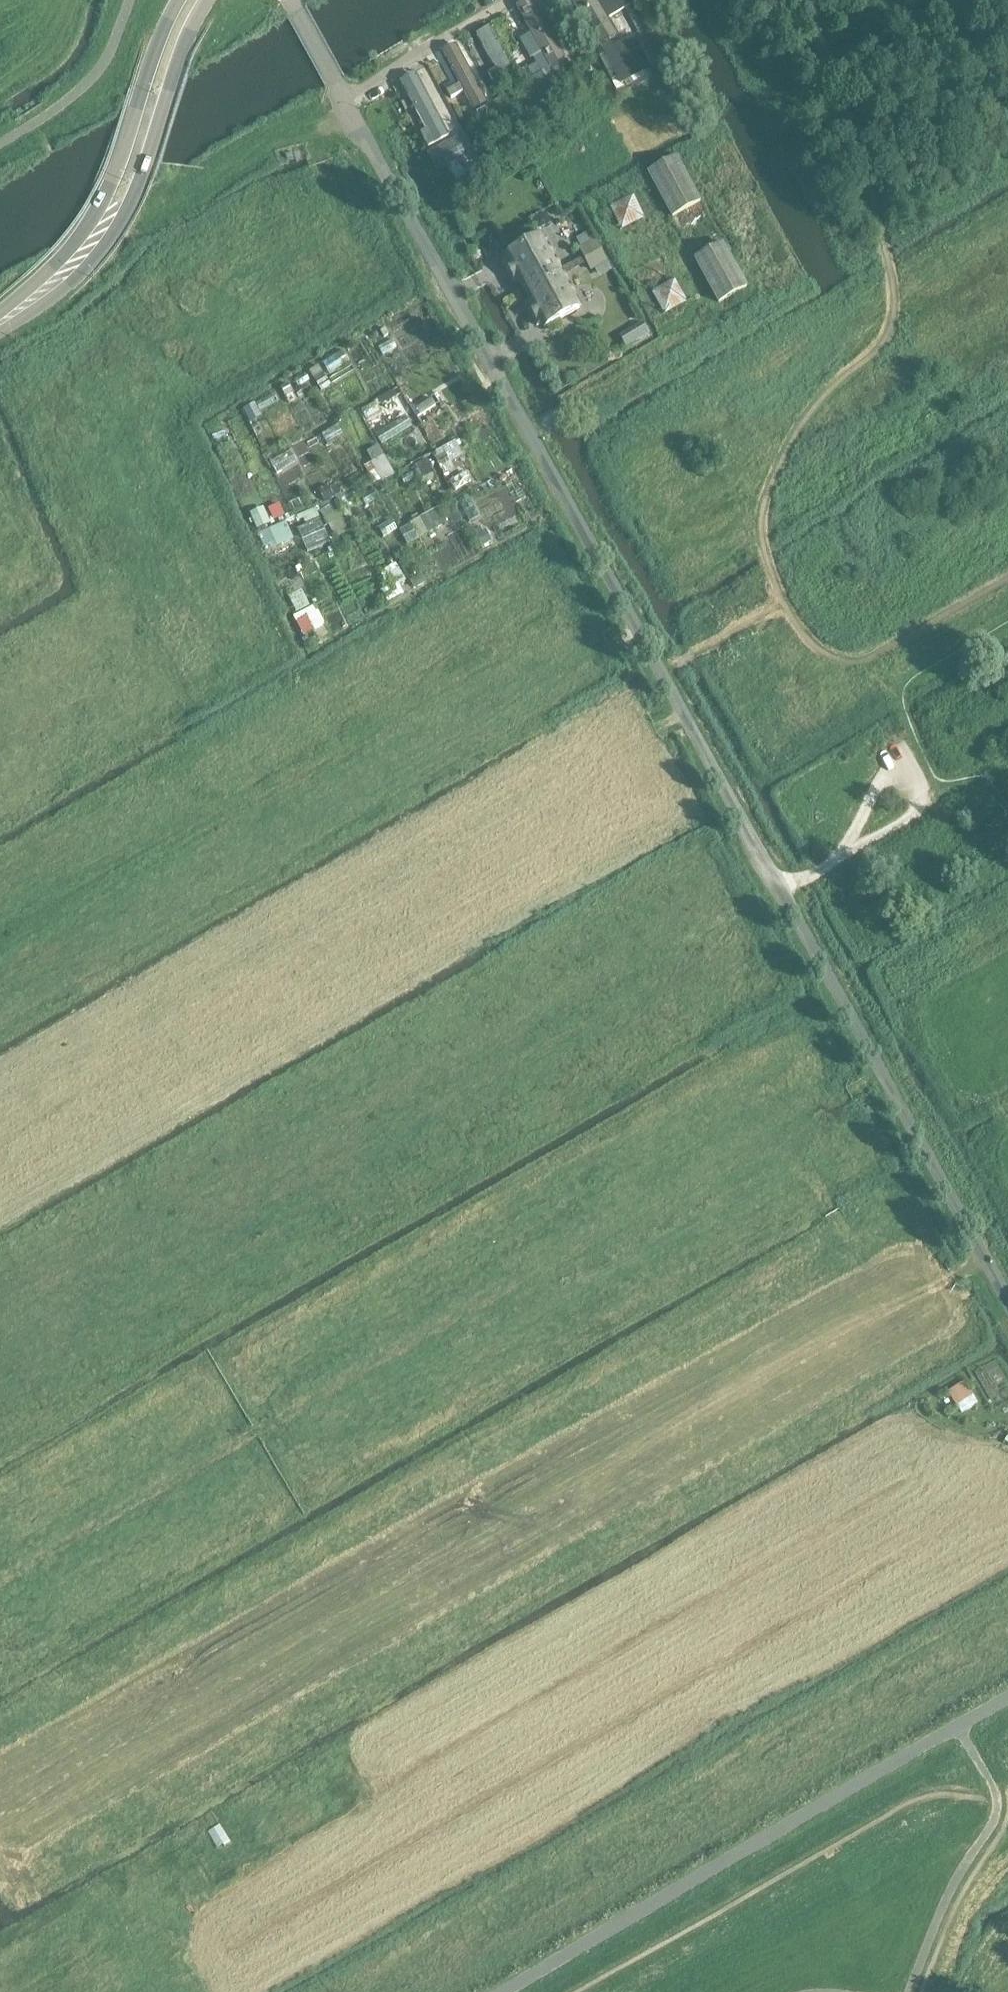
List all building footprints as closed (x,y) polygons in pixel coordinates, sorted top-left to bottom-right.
[(517,7),(531,33),(520,39),(531,58),(542,51),(552,68),(567,61),(532,0),(529,0),(517,7)] [(601,48),(618,37),(595,0),(571,0),(601,48)] [(609,21),(637,4),(634,0),(597,0),(609,21)] [(490,27),(476,35),(495,69),(488,73),(493,83),(501,78),(508,91),(522,83),(490,27)] [(633,35),(606,49),(623,82),(650,68),(633,35)] [(456,47),(443,54),(460,84),(447,91),(451,98),(464,91),(474,110),(487,103),(456,47)] [(416,76),(400,84),(427,130),(422,133),(432,152),(453,141),(416,76)] [(539,91),(533,80),(510,93),(516,104),(539,91)] [(483,122),(505,110),(499,99),(477,112),(483,122)] [(466,133),(453,141),(432,152),(428,154),(438,173),(447,168),(455,184),(485,168),(466,133)] [(648,173),(672,217),(700,202),(676,158),(648,173)] [(635,193),(611,203),(621,227),(645,217),(635,193)] [(527,291),(562,271),(543,236),(508,256),(510,260),(505,263),(516,283),(521,280),(527,291)] [(586,259),(603,250),(598,240),(580,248),(586,259)] [(723,243),(695,259),(719,303),(747,287),(723,243)] [(608,261),(603,250),(586,259),(591,270),(608,261)] [(582,306),(562,271),(527,291),(533,302),(528,305),(539,325),(544,322),(547,326),(582,306)] [(654,288),(665,311),(687,300),(676,277),(654,288)] [(642,322),(634,327),(641,339),(649,334),(642,322)] [(384,328),(380,331),(384,337),(388,334),(384,328)] [(392,339),(379,347),(383,355),(396,347),(392,339)] [(318,366),(309,371),(312,378),(313,377),(322,372),(318,366)] [(322,372),(313,377),(321,390),(330,386),(322,372)] [(288,384),(281,387),(285,395),(292,391),(288,384)] [(431,398),(415,408),(420,415),(435,405),(431,398)] [(255,403),(243,409),(250,422),(262,416),(255,403)] [(374,403),(362,409),(366,418),(379,411),(374,403)] [(378,445),(366,452),(372,461),(384,455),(378,445)] [(442,447),(433,452),(443,472),(452,467),(442,447)] [(294,452),(274,459),(278,468),(297,461),(294,452)] [(372,461),(370,462),(380,480),(394,473),(384,455),(372,461)] [(426,459),(413,466),(420,480),(433,472),(426,459)] [(410,472),(401,477),(405,484),(414,479),(410,472)] [(465,473),(450,481),(455,491),(470,482),(465,473)] [(327,484),(318,489),(324,502),(334,497),(327,484)] [(336,485),(330,488),(335,497),(341,494),(336,485)] [(350,494),(339,500),(343,508),(355,502),(350,494)] [(336,502),(319,511),(327,526),(344,517),(336,502)] [(279,503),(267,508),(273,520),(284,515),(279,503)] [(316,508),(297,516),(298,521),(303,519),(305,523),(318,517),(319,517),(316,508)] [(438,508),(420,518),(428,533),(447,523),(438,508)] [(266,512),(252,518),(257,529),(271,523),(266,512)] [(390,519),(378,527),(384,537),(396,529),(390,519)] [(285,522),(270,529),(277,546),(293,540),(285,522)] [(410,524),(399,530),(408,545),(418,539),(410,524)] [(486,530),(476,535),(482,546),(492,541),(486,530)] [(397,565),(381,573),(389,590),(406,581),(397,565)] [(411,579),(409,580),(414,589),(424,584),(425,583),(421,573),(411,578),(411,579)] [(301,590),(288,597),(296,612),(309,605),(301,590)] [(307,615),(296,621),(303,635),(314,629),(307,615)] [(950,1386),(960,1410),(978,1402),(968,1379),(950,1386)] [(219,1824),(208,1832),(218,1847),(222,1844),(224,1846),(230,1842),(219,1824)]
